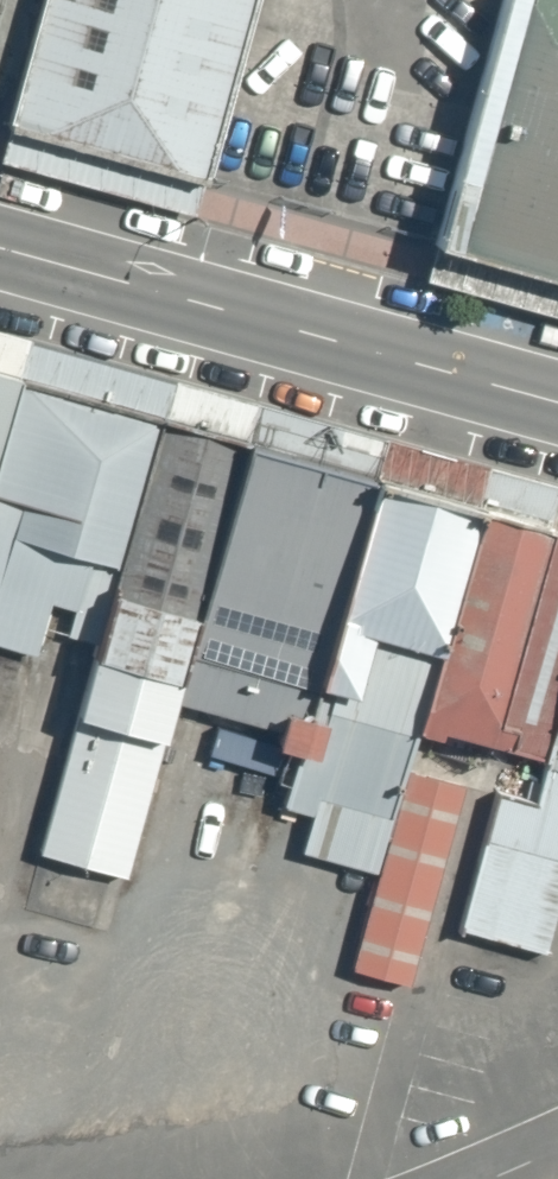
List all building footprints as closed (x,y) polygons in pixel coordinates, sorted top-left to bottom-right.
[(210,0),(0,0),(0,115),(166,160),(210,0)] [(398,213),(557,256),(557,0),(456,0),(398,213)] [(0,322),(0,611),(37,620),(53,560),(107,350),(0,322)] [(206,375),(107,350),(53,560),(148,585),(151,586),(206,375)] [(326,406),(206,375),(151,586),(134,654),(254,685),(326,406)] [(428,432),(326,406),(254,685),(227,792),(329,818),(359,702),(428,432)] [(428,432),(359,702),(428,720),(492,736),(557,479),(557,465),(428,432)] [(492,736),(488,752),(444,741),(412,867),(503,890),(523,811),(557,820),(557,479),(492,736)] [(53,560),(37,620),(0,765),(0,810),(84,832),(148,585),(53,560)] [(428,720),(359,702),(329,818),(303,916),(372,934),(428,720)]
